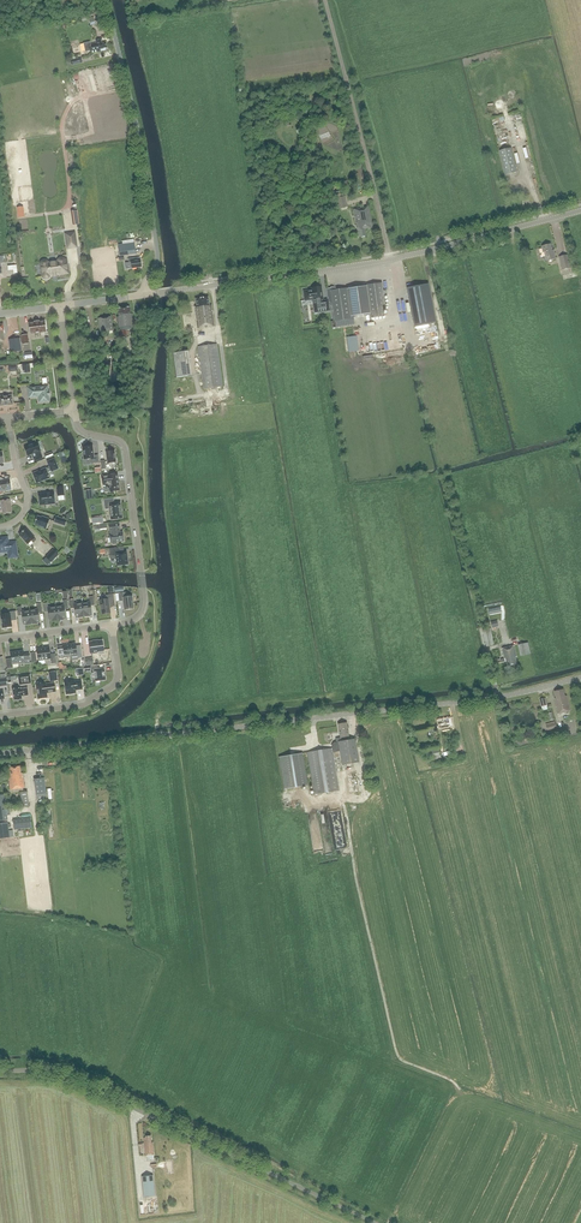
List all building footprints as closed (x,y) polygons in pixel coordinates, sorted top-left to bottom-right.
[(107,48),(106,43),(102,43),(101,39),(96,40),(96,43),(91,44),(90,42),(83,43),(85,52),(91,51),(91,53),(101,51),(101,52),(107,50),(106,48),(107,48)] [(517,172),(512,148),(499,151),(505,175),(517,172)] [(345,196),(338,198),(340,208),(348,206),(345,196)] [(365,229),(373,228),(369,207),(354,210),(359,235),(360,235),(361,237),(366,236),(365,229)] [(76,247),(74,233),(66,234),(68,248),(76,247)] [(134,242),(118,244),(120,256),(136,254),(134,242)] [(546,262),(556,260),(554,253),(554,252),(554,250),(552,250),(551,244),(541,247),(543,253),(544,253),(546,262)] [(559,257),(562,270),(571,268),(568,255),(559,257)] [(141,267),(140,257),(128,259),(129,263),(131,262),(132,268),(141,267)] [(50,275),(67,272),(66,261),(65,261),(64,259),(62,258),(60,259),(59,260),(58,262),(48,263),(47,261),(45,261),(43,261),(42,262),(42,264),(43,276),(44,277),(46,278),(47,278),(49,277),(50,275)] [(8,270),(13,269),(13,273),(17,272),(17,264),(7,265),(8,270)] [(312,291),(304,292),(305,301),(315,299),(317,312),(333,310),(335,321),(352,319),(351,316),(370,313),(371,319),(387,316),(382,283),(366,285),(366,286),(347,289),(347,288),(335,290),(335,288),(326,289),(327,301),(323,302),(321,287),(311,289),(312,291)] [(436,322),(429,284),(407,288),(414,326),(436,322)] [(196,299),(197,306),(195,306),(198,328),(214,326),(211,305),(209,305),(208,297),(196,299)] [(126,330),(134,329),(132,313),(130,314),(130,307),(118,308),(119,316),(117,317),(119,337),(127,336),(126,330)] [(113,330),(111,316),(98,318),(100,332),(113,330)] [(28,323),(30,334),(47,331),(45,321),(39,322),(39,321),(34,321),(34,322),(28,323)] [(9,339),(11,352),(22,351),(20,338),(9,339)] [(198,346),(204,389),(223,386),(217,344),(198,346)] [(173,353),(177,377),(192,375),(188,350),(173,353)] [(49,392),(48,392),(48,386),(28,388),(29,397),(39,397),(39,402),(49,401),(48,396),(49,396),(50,394),(50,393),(49,392)] [(13,405),(12,395),(0,396),(0,406),(5,405),(5,406),(8,406),(8,405),(13,405)] [(24,447),(28,456),(32,454),(35,461),(42,458),(40,451),(37,442),(24,447)] [(92,446),(83,447),(84,459),(90,459),(91,463),(99,462),(98,455),(94,456),(92,446)] [(115,451),(106,452),(107,463),(116,462),(117,460),(117,458),(116,458),(115,451)] [(51,471),(58,469),(54,459),(48,462),(50,467),(46,468),(40,470),(41,470),(33,473),(37,483),(49,478),(47,472),(51,471)] [(106,484),(110,488),(110,492),(120,490),(118,474),(108,475),(102,476),(103,485),(106,484)] [(3,491),(11,489),(9,479),(3,480),(3,479),(0,478),(0,494),(1,494),(2,494),(3,492),(3,491)] [(48,504),(55,504),(54,491),(47,492),(47,493),(39,494),(40,504),(48,503),(48,504)] [(105,509),(110,509),(111,520),(122,518),(120,502),(114,503),(114,498),(104,499),(105,509)] [(3,514),(12,513),(10,499),(1,501),(3,514)] [(46,529),(50,519),(49,519),(44,517),(44,518),(37,516),(34,524),(35,524),(38,525),(38,526),(46,529)] [(65,526),(67,520),(56,516),(54,522),(65,526)] [(116,542),(124,541),(123,532),(120,532),(119,523),(109,525),(110,534),(111,543),(112,543),(113,544),(116,544),(117,543),(116,542)] [(19,534),(28,544),(31,541),(33,543),(36,541),(34,538),(35,538),(26,528),(19,534)] [(17,557),(15,542),(8,543),(7,538),(0,539),(0,552),(8,551),(9,558),(17,557)] [(110,556),(116,555),(117,566),(128,564),(126,551),(118,552),(117,547),(109,548),(110,556)] [(51,562),(58,554),(53,549),(46,557),(51,562)] [(125,610),(134,609),(132,596),(123,597),(123,593),(118,593),(119,602),(124,601),(125,610)] [(99,600),(100,606),(102,614),(111,613),(109,604),(115,604),(113,594),(106,595),(106,599),(99,600)] [(90,602),(82,603),(84,617),(89,616),(89,615),(92,615),(91,606),(95,605),(93,596),(89,597),(90,602)] [(79,617),(84,617),(82,603),(74,604),(74,599),(70,600),(71,609),(75,608),(76,617),(79,616),(79,617)] [(64,606),(56,607),(58,620),(63,620),(63,619),(66,618),(64,610),(68,609),(67,600),(63,601),(64,606)] [(53,621),(58,620),(56,607),(48,608),(47,603),(43,603),(45,612),(48,612),(50,620),(52,620),(53,621)] [(37,609),(30,610),(32,624),(37,623),(37,622),(39,622),(38,613),(42,613),(41,604),(37,604),(37,609)] [(26,625),(32,624),(30,610),(22,611),(21,607),(17,607),(18,616),(22,615),(24,624),(26,624),(26,625)] [(10,613),(1,615),(3,628),(12,627),(11,621),(16,620),(15,611),(9,612),(10,613)] [(491,628),(483,629),(486,646),(494,645),(491,628)] [(98,640),(93,641),(93,642),(89,642),(91,653),(97,652),(97,651),(104,650),(103,640),(98,641),(98,640)] [(528,642),(518,645),(521,656),(531,653),(528,642)] [(76,643),(69,644),(71,656),(72,661),(78,660),(78,658),(82,657),(81,645),(76,646),(76,643)] [(63,646),(58,647),(59,658),(64,657),(71,656),(69,644),(63,645),(63,646)] [(504,659),(498,660),(499,663),(507,661),(508,666),(518,664),(517,657),(518,656),(515,645),(514,646),(502,649),(504,659)] [(49,647),(43,648),(45,660),(51,659),(51,664),(56,663),(55,653),(50,654),(50,653),(49,647)] [(37,649),(38,661),(45,660),(43,648),(37,649)] [(11,658),(6,659),(7,669),(13,668),(13,664),(19,664),(17,651),(11,652),(11,658)] [(23,651),(17,651),(19,664),(25,663),(31,663),(29,654),(24,654),(23,651)] [(93,658),(85,659),(86,666),(94,665),(93,658)] [(98,665),(91,666),(92,674),(94,673),(95,681),(106,680),(105,676),(105,672),(104,668),(98,669),(98,665)] [(58,681),(56,671),(49,672),(50,682),(58,681)] [(18,676),(19,685),(32,684),(30,675),(18,676)] [(65,682),(66,694),(75,693),(75,690),(82,689),(81,681),(74,682),(74,681),(65,682)] [(36,685),(38,698),(47,697),(46,692),(48,692),(48,693),(55,692),(54,683),(45,685),(45,684),(36,685)] [(21,689),(21,688),(13,689),(14,701),(22,700),(22,696),(29,695),(28,688),(21,689)] [(559,714),(570,711),(566,696),(565,696),(564,689),(555,692),(556,698),(555,699),(559,714)] [(540,699),(541,706),(548,705),(546,698),(540,699)] [(453,726),(451,717),(437,719),(438,726),(437,726),(438,729),(453,726)] [(340,751),(342,765),(359,762),(355,739),(349,740),(347,723),(338,724),(340,738),(336,738),(337,742),(334,743),(332,745),(332,748),(307,752),(314,795),(339,791),(333,752),(340,751)] [(432,732),(438,731),(438,729),(437,726),(437,724),(433,725),(433,727),(428,728),(429,735),(433,735),(432,732)] [(566,728),(550,732),(551,738),(568,734),(566,728)] [(439,747),(425,750),(426,757),(434,756),(434,760),(441,758),(439,747)] [(279,757),(284,789),(308,785),(302,753),(279,757)] [(9,776),(11,790),(24,788),(23,774),(21,774),(20,767),(9,768),(10,776),(9,776)] [(44,778),(34,779),(36,795),(47,794),(44,778)] [(0,795),(0,821),(8,820),(7,815),(10,815),(10,809),(6,809),(4,795),(0,795)] [(30,817),(13,819),(14,830),(32,828),(30,817)] [(0,823),(0,839),(10,837),(8,822),(0,823)] [(152,1143),(151,1136),(146,1136),(146,1138),(144,1138),(145,1156),(146,1155),(147,1160),(154,1160),(154,1155),(154,1143),(152,1143)] [(153,1175),(142,1176),(144,1197),(155,1196),(153,1175)]
